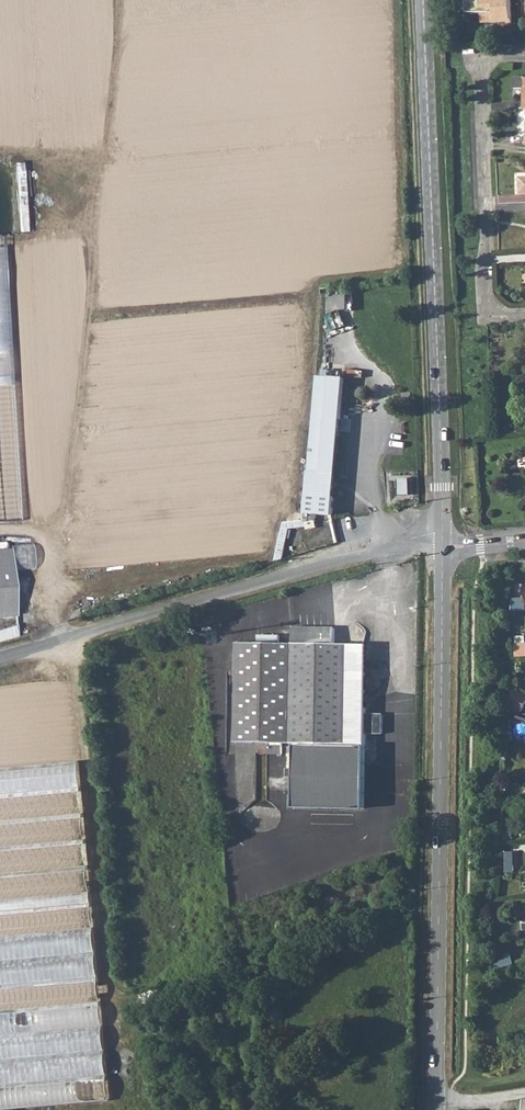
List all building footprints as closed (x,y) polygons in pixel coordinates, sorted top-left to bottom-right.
[(481,0),(475,0),(468,0),(468,14),(482,14),(481,0)] [(513,24),(512,0),(481,0),(482,14),(483,24),(496,23),(496,21),(502,21),(503,24),(513,24)] [(513,89),(524,89),(524,101),(523,101),(523,110),(524,110),(524,79),(513,79),(513,89)] [(19,522),(0,259),(0,524),(19,522)] [(314,360),(312,376),(316,376),(324,377),(326,361),(314,360)] [(316,376),(302,522),(310,522),(311,513),(314,514),(331,516),(344,379),(324,377),(316,376)] [(400,493),(411,493),(411,478),(401,478),(400,493)] [(367,501),(350,504),(352,514),(368,511),(367,501)] [(15,607),(9,551),(0,552),(0,608),(15,607)] [(0,608),(0,619),(16,617),(15,607),(0,608)] [(20,635),(17,623),(0,628),(0,640),(20,635)] [(293,645),(292,743),(297,743),(296,807),(363,809),(365,745),(370,645),(347,645),(335,644),(336,628),(296,627),(294,628),(293,645)] [(292,743),(293,645),(240,644),(239,742),(292,743)] [(516,658),(524,657),(524,644),(515,644),(516,658)] [(511,687),(508,703),(522,711),(524,707),(524,695),(511,687)] [(107,1103),(78,764),(0,770),(0,1109),(27,1109),(107,1103)]
